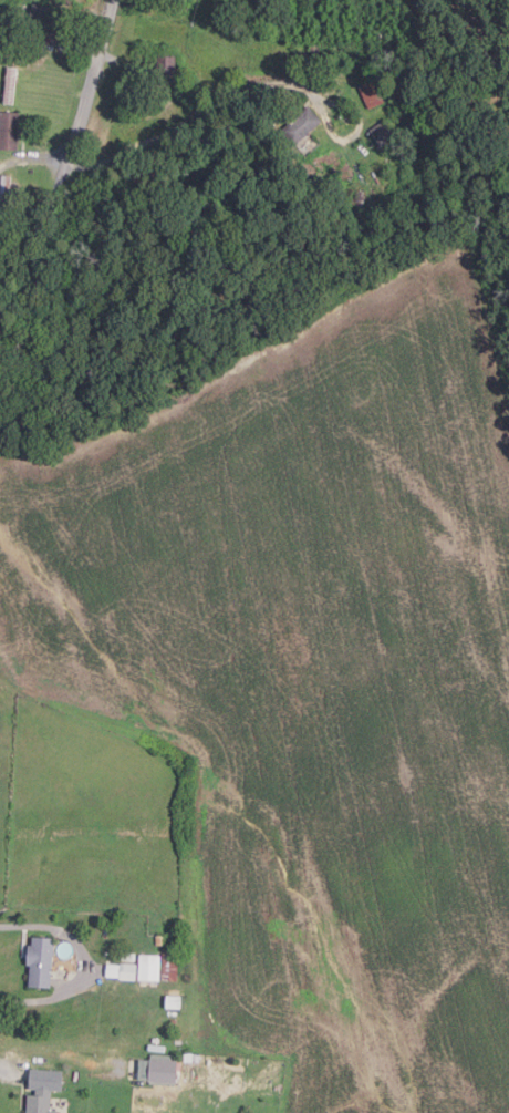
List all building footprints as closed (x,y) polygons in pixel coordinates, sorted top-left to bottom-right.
[(291,13),(294,0),(305,0),(302,14),(291,13)] [(316,55),(312,55),(312,52),(310,52),(311,42),(320,42),(320,52),(316,52),(316,55)] [(157,82),(157,73),(154,74),(154,64),(157,64),(156,55),(175,54),(175,82),(157,82)] [(418,71),(402,71),(402,55),(418,55),(418,71)] [(13,103),(3,102),(8,66),(17,68),(13,103)] [(370,107),(359,85),(374,79),(385,101),(370,107)] [(293,145),(279,130),(307,105),(321,121),(293,145)] [(17,150),(0,149),(0,111),(18,112),(17,150)] [(384,151),(370,128),(383,120),(398,141),(384,151)] [(8,218),(0,217),(0,174),(10,175),(8,218)] [(163,945),(155,945),(155,936),(164,936),(163,945)] [(49,988),(27,987),(28,966),(24,966),(25,946),(29,946),(30,937),(52,939),(49,988)] [(134,961),(121,960),(122,952),(135,952),(134,961)] [(177,981),(162,980),(163,954),(177,954),(177,981)] [(160,956),(159,980),(137,980),(138,955),(160,956)] [(135,980),(118,979),(120,963),(136,965),(135,980)] [(180,1009),(165,1009),(165,996),(181,997),(180,1009)] [(175,1083),(137,1081),(138,1059),(149,1060),(149,1054),(169,1055),(169,1060),(177,1061),(175,1083)] [(56,1111),(56,1112),(25,1112),(27,1095),(33,1095),(34,1090),(28,1089),(29,1069),(62,1071),(61,1091),(50,1091),(49,1111),(56,1111)]
